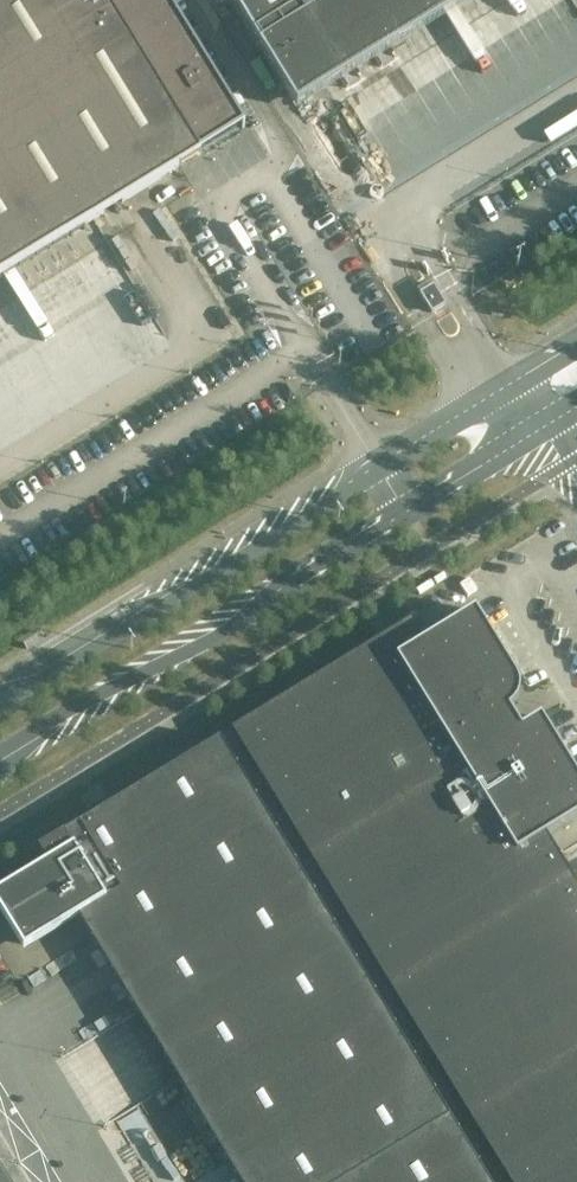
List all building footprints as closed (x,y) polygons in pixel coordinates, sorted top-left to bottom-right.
[(201,154),(199,150),(240,124),(242,128),(245,127),(167,0),(0,0),(0,277),(201,154)] [(291,99),(318,83),(454,0),(230,0),(291,99)] [(229,730),(509,1181),(576,1181),(576,886),(546,836),(576,816),(576,776),(474,610),(425,640),(411,617),(229,730)] [(37,847),(51,871),(2,900),(30,946),(79,917),(239,1181),(489,1181),(219,737),(37,847)] [(99,787),(80,798),(87,810),(106,799),(99,787)]
